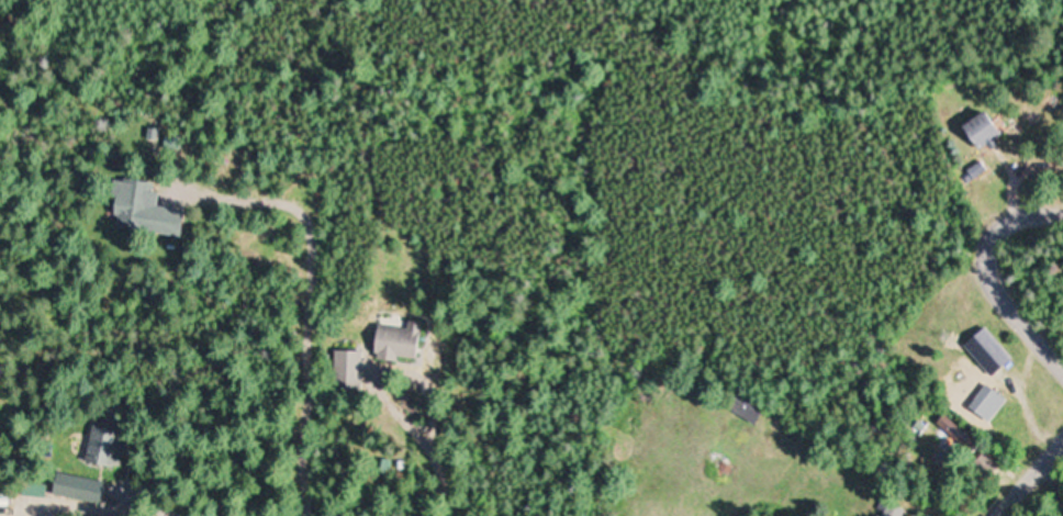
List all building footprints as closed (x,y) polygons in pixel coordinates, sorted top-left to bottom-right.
[(1006,136),(985,150),(970,128),(991,113),(1006,136)] [(127,179),(159,184),(158,194),(165,195),(163,209),(189,213),(186,238),(121,228),(123,216),(120,216),(123,198),(119,197),(121,182),(126,183),(127,179)] [(426,321),(419,356),(402,352),(400,360),(381,356),(382,350),(378,349),(383,322),(413,327),(414,318),(426,321)] [(1017,356),(996,374),(969,343),(989,325),(1017,356)] [(366,351),(363,388),(337,386),(339,349),(366,351)] [(5,381),(0,378),(0,361),(12,369),(5,381)] [(1009,401),(992,423),(983,416),(989,408),(980,400),(982,397),(991,386),(1005,397),(1009,401)] [(764,420),(760,427),(735,410),(731,407),(740,395),(743,391),(750,395),(771,410),(764,420)] [(984,447),(976,457),(941,427),(949,417),(984,447)] [(128,457),(125,471),(88,461),(97,428),(98,425),(127,433),(126,437),(134,439),(128,457)] [(110,484),(105,506),(77,500),(82,478),(110,484)] [(51,495),(49,504),(35,501),(38,485),(51,487),(53,487),(51,495)] [(911,513),(910,515),(889,515),(883,513),(887,502),(911,513)]
